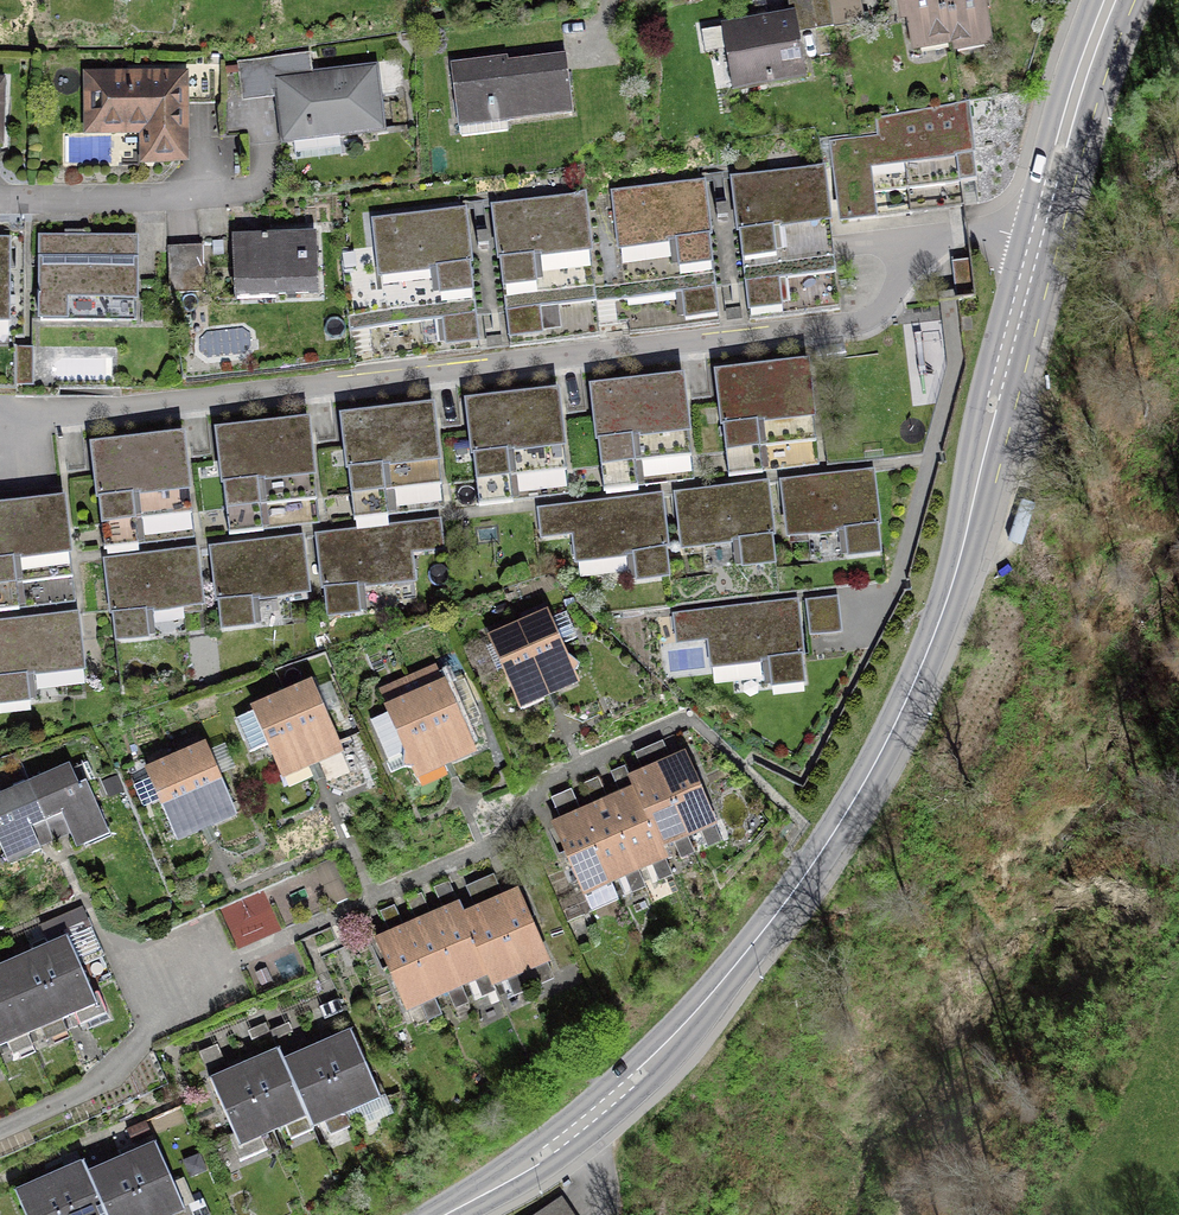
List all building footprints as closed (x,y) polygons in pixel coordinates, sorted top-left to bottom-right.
[(816,29),(833,26),(829,0),(811,0),(816,29)] [(833,26),(864,21),(860,0),(829,0),(833,26)] [(904,16),(912,15),(916,41),(951,35),(944,0),(901,0),(904,16)] [(951,35),(952,42),(986,36),(980,0),(944,0),(951,35)] [(791,15),(701,31),(705,53),(733,48),(739,78),(765,74),(766,82),(806,75),(797,20),(796,19),(795,17),(794,16),(791,15)] [(506,57),(452,64),(459,117),(460,117),(462,136),(507,130),(505,111),(510,111),(511,120),(572,112),(565,55),(507,62),(506,57)] [(278,81),(313,77),(311,58),(278,61),(277,56),(238,61),(242,96),(279,91),(278,81)] [(170,80),(93,81),(93,126),(149,125),(149,155),(180,155),(180,99),(215,99),(214,63),(169,63),(170,80)] [(313,77),(278,81),(279,91),(285,139),(381,128),(374,69),(313,77)] [(832,143),(841,222),(875,218),(872,193),(869,167),(965,156),(973,155),(967,100),(875,117),(878,137),(832,143)] [(872,193),(968,182),(965,156),(869,167),(872,193)] [(829,219),(823,168),(733,179),(742,256),(777,252),(774,225),(829,219)] [(680,263),(712,259),(703,182),(613,193),(619,244),(677,237),(680,263)] [(494,206),(503,283),(536,279),(533,254),(590,248),(584,196),(494,206)] [(440,292),(473,288),(464,210),(374,221),(377,245),(380,274),(437,268),(440,292)] [(745,285),(747,285),(750,310),(782,306),(779,282),(835,275),(829,219),(774,225),(777,252),(742,256),(745,285)] [(317,293),(315,233),(234,236),(236,296),(237,296),(237,300),(276,299),(275,295),(317,293)] [(136,297),(136,237),(41,238),(41,321),(112,321),(112,297),(136,297)] [(677,237),(619,244),(626,299),(682,293),(685,317),(717,314),(714,289),(716,289),(712,259),(680,263),(677,237)] [(350,331),(443,320),(446,345),(478,342),(475,317),(477,317),(473,288),(440,292),(437,268),(380,274),(377,245),(340,249),(350,331)] [(0,248),(0,320),(10,320),(10,248),(0,248)] [(506,313),(508,313),(511,338),(543,334),(540,309),(596,303),(590,248),(533,254),(536,279),(503,283),(506,313)] [(204,250),(168,251),(170,293),(205,291),(204,250)] [(967,259),(953,260),(955,283),(970,281),(967,259)] [(813,414),(807,362),(717,372),(725,448),(760,444),(758,420),(813,414)] [(688,428),(683,377),(592,387),(600,462),(635,458),(632,435),(688,428)] [(563,443),(557,391),(467,401),(476,477),(509,473),(507,449),(563,443)] [(438,458),(432,405),(342,416),(351,491),(383,487),(381,464),(438,458)] [(760,444),(725,448),(729,477),(763,473),(760,448),(816,442),(813,414),(758,420),(760,444)] [(314,474),(307,420),(217,431),(226,505),(260,501),(257,480),(314,474)] [(635,458),(600,462),(604,491),(638,487),(635,462),(692,456),(688,428),(632,435),(635,458)] [(101,520),(135,516),(132,493),(188,487),(182,434),(92,445),(101,520)] [(509,473),(476,477),(479,506),(513,502),(510,477),(566,471),(563,443),(507,449),(509,473)] [(383,487),(351,491),(354,520),(388,516),(385,492),(441,485),(438,458),(381,464),(383,487)] [(848,555),(882,551),(872,471),(782,481),(789,536),(845,530),(848,555)] [(260,501),(226,505),(229,535),(263,531),(260,506),(317,500),(314,474),(257,480),(260,501)] [(683,549),(739,542),(742,567),(776,563),(767,483),(676,494),(683,549)] [(135,516),(101,520),(104,549),(138,545),(135,521),(191,514),(188,487),(132,493),(135,516)] [(668,555),(667,555),(661,496),(540,510),(543,536),(574,533),(577,561),(633,554),(636,579),(670,575),(668,555)] [(15,580),(12,555),(69,548),(64,499),(0,506),(0,581),(15,580)] [(439,522),(317,535),(326,615),(360,611),(358,587),(414,580),(411,552),(442,548),(439,522)] [(308,592),(302,537),(211,548),(221,627),(255,623),(252,599),(308,592)] [(0,581),(0,611),(19,609),(16,585),(73,578),(69,548),(12,555),(15,580),(0,581)] [(202,605),(196,550),(106,560),(115,639),(149,636),(146,611),(202,605)] [(841,632),(837,597),(806,600),(810,636),(841,632)] [(796,601),(675,615),(678,642),(709,638),(712,666),(769,660),(772,685),(804,681),(801,656),(803,656),(796,601)] [(519,627),(548,693),(577,680),(574,673),(578,666),(567,657),(561,645),(576,638),(565,612),(550,619),(548,615),(519,627)] [(30,700),(27,675),(83,668),(77,614),(0,622),(0,703),(30,700)] [(548,693),(519,627),(490,640),(519,705),(548,693)] [(283,697),(311,762),(340,750),(312,684),(283,697)] [(416,697),(445,762),(474,749),(445,684),(416,697)] [(311,762),(283,697),(254,710),(254,711),(236,718),(251,751),(268,743),(282,775),(311,762)] [(445,762),(416,697),(387,709),(389,713),(371,720),(388,759),(406,752),(404,767),(413,767),(416,775),(445,762)] [(177,759),(205,825),(234,812),(205,747),(177,759)] [(685,756),(658,768),(687,834),(714,822),(685,756)] [(0,764),(0,845),(8,863),(40,850),(35,839),(51,832),(29,783),(18,757),(0,764)] [(205,825),(177,759),(148,772),(176,837),(205,825)] [(29,783),(51,832),(67,826),(71,836),(103,822),(86,783),(94,779),(87,763),(71,770),(69,766),(29,783)] [(660,846),(687,834),(658,768),(631,780),(636,791),(660,846)] [(123,791),(116,776),(103,782),(109,797),(123,791)] [(608,803),(637,868),(665,856),(660,846),(636,791),(608,803)] [(582,814),(611,880),(637,868),(608,803),(582,814)] [(611,880),(582,814),(554,827),(592,911),(618,899),(610,880),(611,880)] [(518,894),(491,905),(519,971),(547,959),(518,894)] [(492,983),(519,971),(491,905),(464,917),(488,972),(487,972),(492,983)] [(432,918),(461,984),(487,972),(488,972),(464,917),(459,906),(432,918)] [(405,930),(434,995),(461,984),(432,918),(405,930)] [(434,995),(405,930),(377,942),(406,1007),(434,995)] [(33,953),(62,1019),(75,1013),(81,1027),(86,1022),(89,1029),(110,1020),(98,993),(93,995),(67,937),(33,953)] [(33,953),(0,967),(0,969),(28,1033),(62,1019),(33,953)] [(28,1033),(0,969),(0,1046),(28,1033)] [(351,1031),(317,1046),(346,1112),(380,1097),(351,1031)] [(312,1127),(346,1112),(317,1046),(283,1061),(307,1116),(312,1127)] [(278,1050),(245,1064),(274,1131),(307,1116),(283,1061),(278,1050)] [(239,1146),(274,1131),(245,1064),(210,1080),(239,1146)] [(121,1158),(146,1214),(172,1214),(184,1210),(186,1214),(209,1214),(202,1199),(183,1207),(156,1143),(121,1158)] [(121,1158),(87,1173),(106,1214),(146,1214),(121,1158)] [(49,1177),(66,1214),(106,1214),(87,1173),(83,1162),(49,1177)] [(49,1177),(15,1191),(25,1214),(66,1214),(49,1177)] [(558,1202),(539,1214),(567,1214),(558,1202)]
